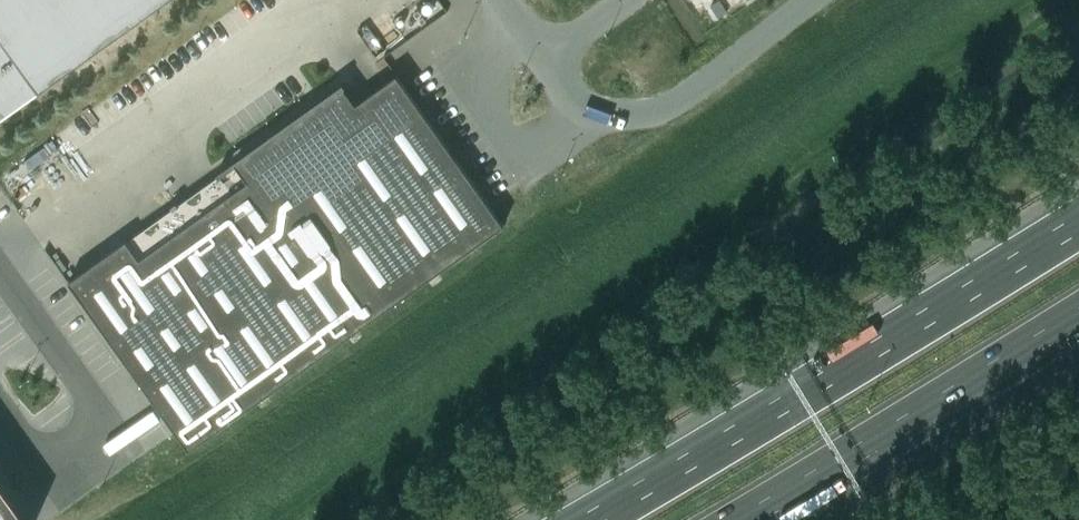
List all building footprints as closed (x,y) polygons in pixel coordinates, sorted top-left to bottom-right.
[(39,91),(167,0),(0,0),(0,119),(39,91)] [(126,240),(69,281),(189,450),(504,225),(397,75),(356,104),(344,87),(346,86),(343,83),(338,87),(339,88),(328,96),(234,163),(247,181),(140,258),(127,240),(126,240)] [(19,519),(0,493),(0,519),(19,519)]
